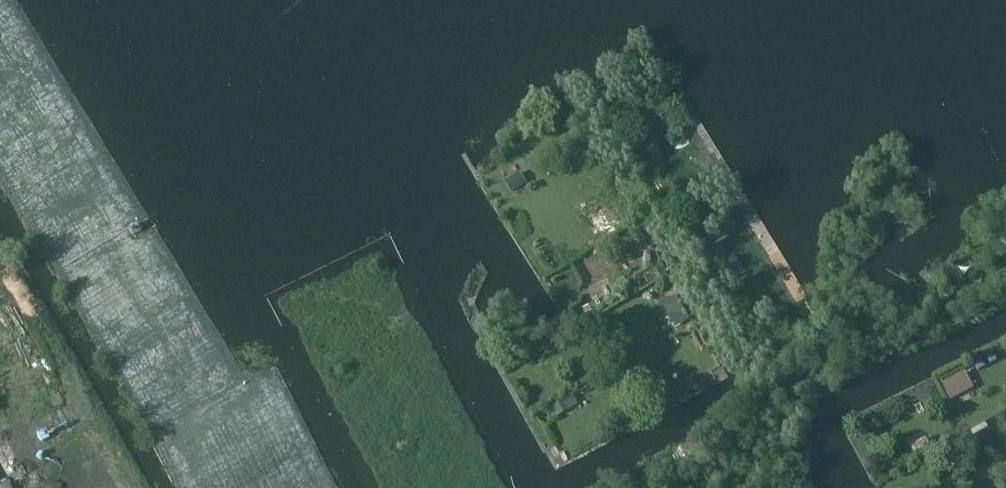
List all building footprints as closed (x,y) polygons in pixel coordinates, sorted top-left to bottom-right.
[(527,183),(520,172),(504,182),(511,193),(527,183)] [(133,235),(143,230),(138,222),(129,227),(133,235)] [(612,274),(605,262),(583,274),(589,286),(612,274)] [(687,313),(676,295),(661,304),(672,322),(687,313)] [(1000,345),(995,348),(999,357),(1005,354),(1000,345)] [(974,388),(965,371),(942,383),(951,400),(974,388)] [(579,405),(573,395),(546,410),(552,420),(579,405)] [(923,439),(910,445),(914,453),(927,447),(923,439)]
